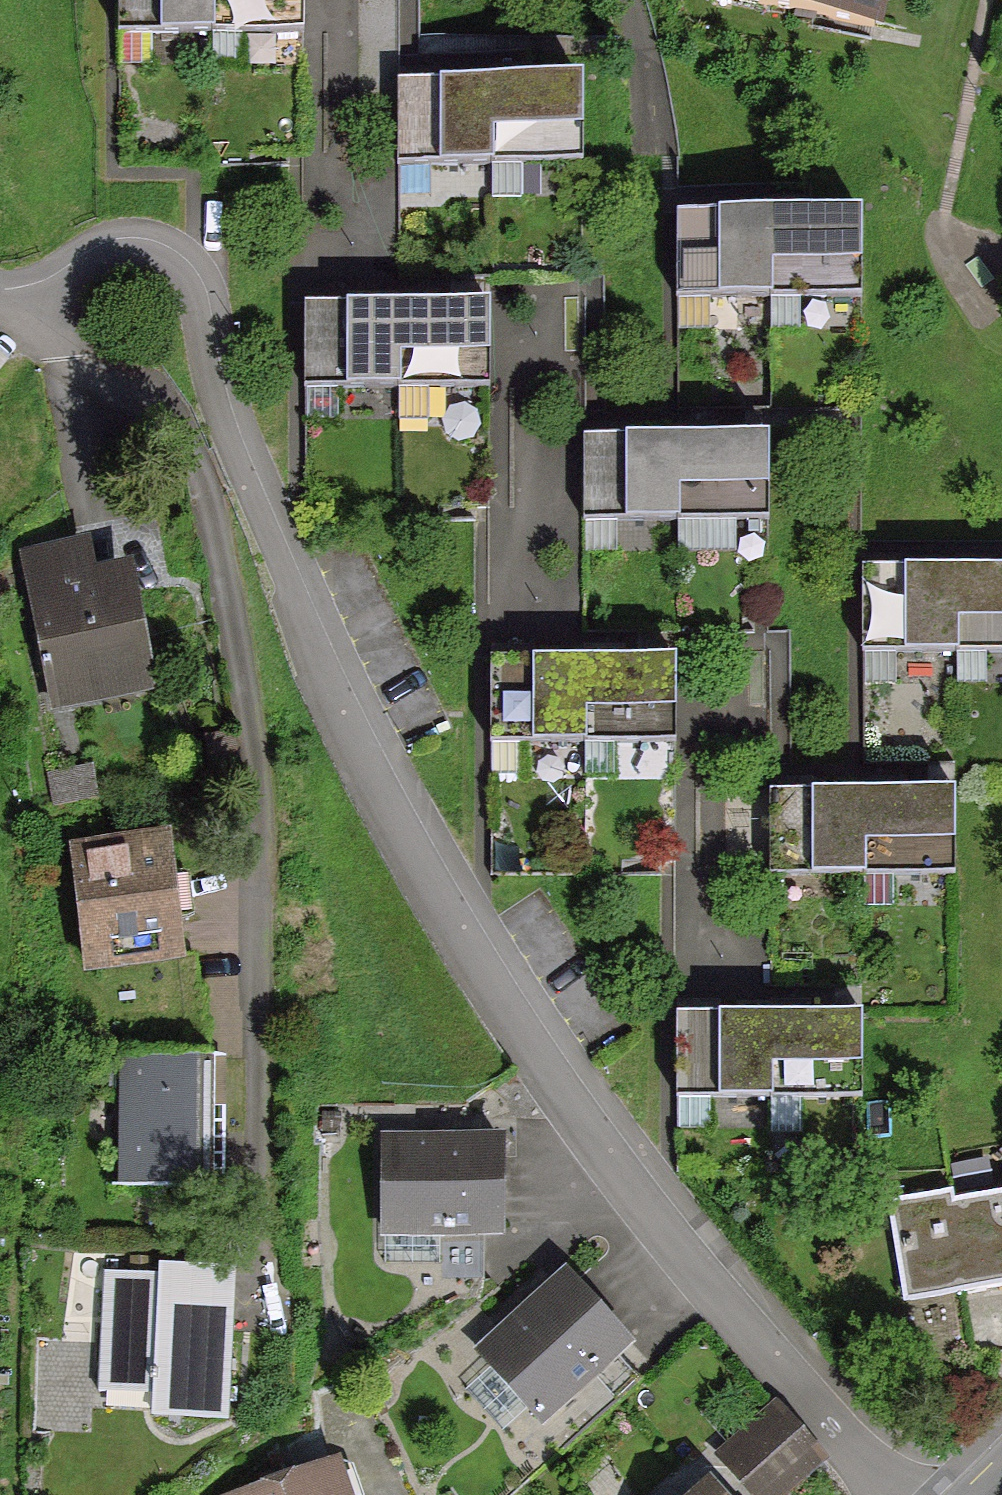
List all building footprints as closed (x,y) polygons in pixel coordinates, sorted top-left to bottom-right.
[(119,32),(216,31),(215,0),(119,0),(119,32)] [(216,31),(306,29),(306,0),(215,0),(216,31)] [(881,25),(886,0),(736,0),(881,25)] [(581,67),(490,70),(493,156),(584,153),(581,67)] [(490,70),(399,73),(401,158),(493,156),(490,70)] [(773,209),(678,210),(679,296),(774,295),(773,209)] [(863,209),(773,209),(774,295),(863,295),(863,209)] [(491,299),(400,300),(401,387),(491,387),(491,299)] [(400,300),(305,300),(306,388),(401,387),(400,300)] [(766,430),(676,432),(677,512),(767,511),(766,430)] [(676,432),(587,433),(588,514),(677,512),(676,432)] [(26,552),(55,699),(150,681),(127,564),(89,571),(83,541),(26,552)] [(954,560),(955,645),(1001,645),(1001,559),(954,560)] [(954,560),(864,561),(864,646),(955,645),(954,560)] [(674,650),(582,651),(583,735),(674,734),(674,650)] [(582,651),(491,652),(491,736),(583,735),(582,651)] [(954,782),(862,783),(863,868),(954,867),(954,782)] [(862,783),(771,784),(772,869),(863,868),(862,783)] [(164,836),(78,846),(91,959),(176,950),(164,836)] [(861,1006),(768,1007),(769,1091),(861,1090),(861,1006)] [(768,1007),(676,1008),(677,1092),(769,1091),(768,1007)] [(201,1177),(202,1055),(127,1054),(126,1176),(201,1177)] [(496,1137),(389,1137),(389,1226),(496,1227),(496,1137)] [(911,1296),(1001,1280),(1001,1196),(950,1205),(948,1195),(895,1204),(911,1296)] [(114,1276),(107,1387),(159,1391),(158,1405),(221,1409),(230,1272),(173,1268),(172,1280),(114,1276)] [(623,1339),(566,1274),(485,1346),(542,1410),(623,1339)] [(781,1410),(728,1456),(762,1494),(767,1494),(817,1451),(781,1410)] [(332,1465),(248,1494),(343,1494),(332,1465)]
